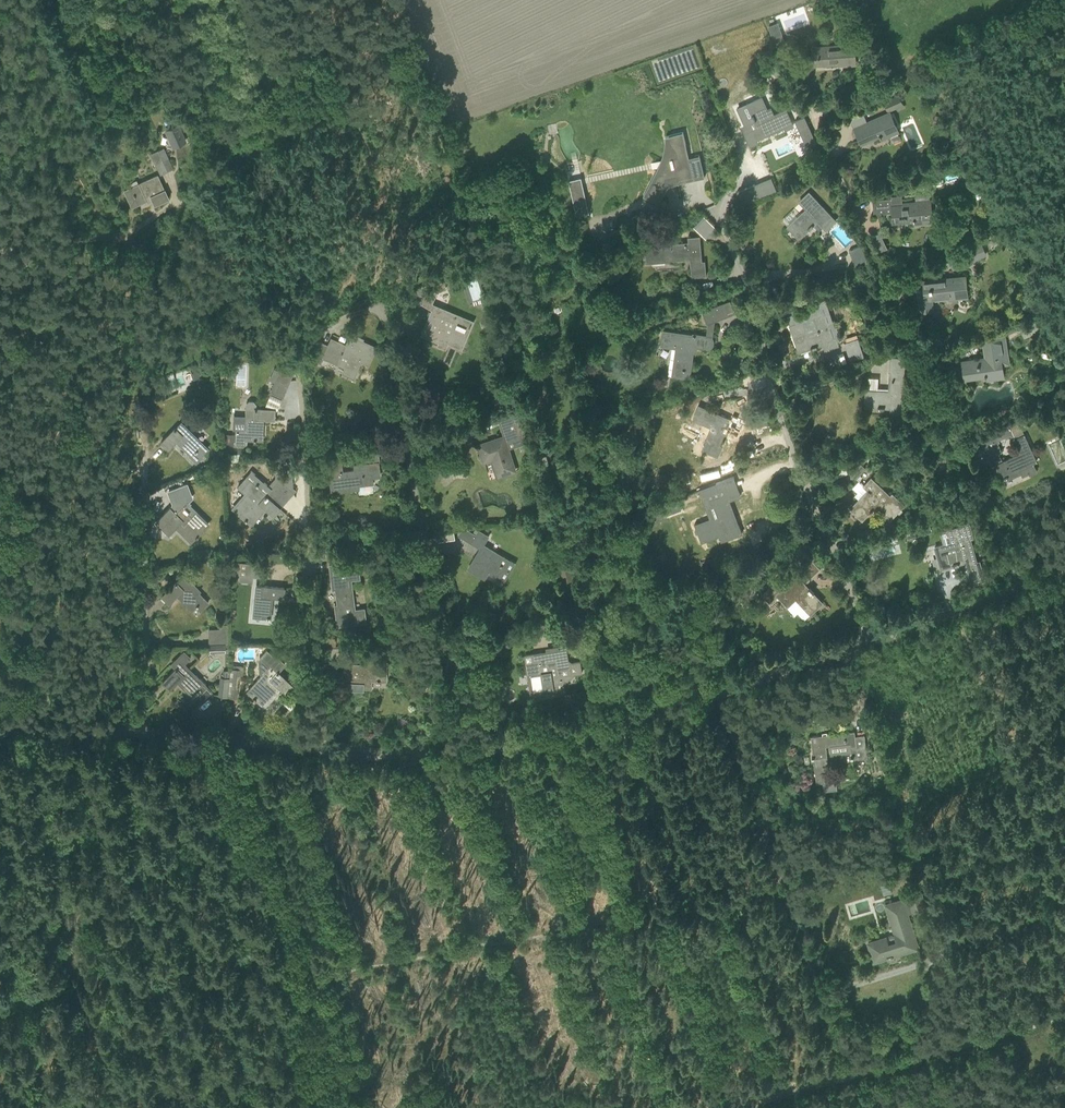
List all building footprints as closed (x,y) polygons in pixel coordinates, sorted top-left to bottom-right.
[(784,42),(782,36),(773,39),(775,45),(784,42)] [(812,48),(812,54),(813,65),(839,63),(839,65),(855,64),(854,44),(812,48)] [(777,77),(783,72),(776,63),(770,68),(777,77)] [(897,92),(892,79),(874,87),(880,100),(897,92)] [(882,101),(887,112),(896,108),(897,111),(904,108),(898,94),(882,101)] [(745,133),(750,146),(758,142),(756,140),(784,127),(786,130),(793,126),(786,110),(774,115),(771,108),(767,109),(761,97),(746,104),(752,116),(751,116),(754,122),(755,121),(758,127),(745,133)] [(898,133),(889,113),(867,123),(854,128),(861,143),(871,139),(887,132),(889,137),(891,137),(891,138),(891,140),(891,142),(893,143),(901,140),(901,137),(900,135),(898,135),(898,134),(898,133)] [(795,121),(803,139),(813,135),(805,116),(795,121)] [(185,141),(180,131),(177,125),(165,131),(173,147),(185,141)] [(644,195),(643,196),(659,204),(659,203),(667,189),(666,188),(669,182),(677,181),(677,183),(680,182),(694,179),(689,158),(683,133),(683,132),(665,136),(668,148),(669,148),(671,158),(670,158),(672,166),(658,169),(645,195),(644,195)] [(167,172),(163,162),(158,152),(152,155),(161,175),(167,172)] [(124,191),(127,197),(131,207),(146,200),(146,201),(151,199),(154,205),(168,198),(158,176),(124,191)] [(737,192),(742,205),(760,197),(754,184),(737,192)] [(571,189),(570,189),(576,216),(589,213),(585,196),(584,194),(573,189),(571,189)] [(788,227),(799,239),(808,230),(809,230),(813,226),(812,225),(817,220),(826,230),(835,221),(809,193),(799,201),(806,209),(788,227)] [(914,196),(915,203),(902,204),(901,195),(890,196),(890,199),(872,200),(873,215),(892,213),(893,221),(921,219),(921,224),(931,223),(929,201),(929,195),(914,196)] [(631,219),(637,230),(644,227),(637,215),(631,219)] [(694,227),(706,238),(716,228),(704,217),(694,227)] [(960,234),(964,242),(980,235),(976,227),(960,234)] [(845,246),(851,239),(840,229),(834,236),(845,246)] [(689,243),(663,245),(644,246),(645,264),(690,260),(692,276),(705,275),(704,262),(701,262),(699,237),(688,238),(689,243)] [(947,257),(952,270),(986,256),(980,243),(947,257)] [(853,262),(858,260),(860,264),(868,260),(862,245),(849,251),(853,262)] [(923,281),(924,289),(917,290),(919,312),(933,310),(931,298),(951,296),(951,299),(966,297),(964,277),(923,281)] [(465,283),(471,301),(481,297),(474,279),(465,283)] [(443,281),(414,290),(418,300),(430,308),(436,293),(446,290),(443,281)] [(701,311),(706,324),(734,314),(729,301),(701,311)] [(434,304),(420,334),(438,342),(436,346),(445,350),(448,343),(461,349),(474,321),(434,304)] [(818,329),(805,333),(802,322),(790,326),(799,352),(811,348),(811,349),(817,347),(817,345),(823,343),(825,349),(838,345),(835,337),(833,338),(825,314),(815,318),(818,329)] [(546,326),(531,332),(533,339),(549,334),(546,326)] [(664,332),(661,346),(675,348),(671,376),(678,377),(689,379),(693,353),(694,353),(695,351),(697,349),(697,347),(706,348),(710,349),(710,348),(711,347),(712,347),(712,346),(713,345),(713,344),(713,343),(713,342),(713,341),(713,340),(713,339),(712,338),(712,337),(708,336),(697,335),(692,334),(692,337),(664,332)] [(328,345),(323,357),(342,366),(344,367),(354,372),(354,371),(359,361),(368,364),(375,347),(350,335),(345,345),(342,343),(331,339),(328,345)] [(987,358),(962,362),(965,378),(990,374),(990,379),(1003,377),(1001,365),(1009,364),(1003,335),(983,338),(987,358)] [(844,343),(848,355),(862,350),(858,338),(844,343)] [(550,339),(540,342),(544,353),(553,349),(550,339)] [(890,414),(904,414),(905,406),(902,406),(903,372),(904,372),(904,358),(890,357),(889,391),(866,390),(865,407),(878,407),(878,408),(884,408),(884,406),(891,407),(890,414)] [(272,394),(282,399),(287,387),(277,382),(272,394)] [(248,401),(245,404),(243,430),(235,429),(234,445),(237,448),(242,448),(245,444),(245,439),(260,440),(261,418),(273,419),(274,409),(255,408),(256,404),(253,401),(248,401)] [(711,428),(702,450),(717,456),(722,444),(723,444),(725,439),(724,438),(727,432),(733,435),(740,418),(732,415),(730,419),(698,405),(692,420),(711,428)] [(152,425),(152,406),(143,406),(142,416),(142,425),(152,425)] [(507,444),(524,438),(520,422),(516,413),(498,418),(504,436),(488,441),(478,444),(484,462),(492,460),(496,471),(506,468),(514,465),(510,455),(507,444)] [(926,418),(929,425),(937,422),(934,415),(926,418)] [(916,422),(919,430),(926,427),(923,420),(916,422)] [(189,456),(196,463),(202,456),(201,455),(207,448),(181,422),(175,428),(174,428),(161,442),(168,449),(176,440),(191,454),(189,456)] [(996,441),(1012,433),(1013,433),(1009,425),(989,434),(979,439),(987,457),(997,452),(1001,450),(996,441)] [(223,434),(223,446),(232,446),(233,435),(223,434)] [(1036,461),(1024,434),(1015,439),(1013,440),(1019,454),(1001,462),(998,464),(1004,477),(1003,477),(1004,479),(1020,471),(1022,476),(1029,473),(1029,474),(1037,471),(1033,463),(1036,461)] [(846,469),(856,478),(865,468),(855,459),(846,469)] [(937,460),(940,475),(949,474),(946,459),(937,460)] [(327,462),(331,492),(358,489),(358,485),(372,483),(371,477),(379,476),(377,462),(354,465),(354,470),(342,472),(340,460),(327,462)] [(245,495),(233,509),(250,524),(264,508),(265,509),(270,513),(273,515),(293,493),(281,482),(276,481),(265,492),(265,493),(246,477),(242,482),(238,487),(242,491),(246,494),(245,495)] [(868,490),(850,509),(862,520),(870,511),(871,512),(873,510),(872,509),(875,506),(875,505),(876,503),(885,512),(884,514),(890,520),(904,505),(892,494),(890,496),(871,478),(864,486),(868,490)] [(700,491),(702,497),(718,491),(715,483),(698,490),(699,492),(700,491)] [(699,492),(674,501),(678,513),(704,504),(699,492)] [(696,525),(702,541),(726,532),(728,538),(741,533),(726,493),(709,499),(712,507),(715,506),(719,517),(696,525)] [(169,508),(156,521),(168,534),(177,525),(192,539),(192,540),(199,533),(202,530),(208,524),(196,511),(190,517),(182,508),(176,514),(169,508)] [(666,516),(663,509),(647,515),(649,522),(655,520),(656,522),(667,518),(666,516)] [(976,562),(970,538),(973,537),(969,524),(948,530),(952,543),(935,547),(940,569),(953,565),(953,566),(959,564),(959,563),(965,561),(969,577),(971,576),(974,586),(988,582),(985,572),(983,573),(980,561),(976,562)] [(480,548),(468,568),(485,578),(489,571),(500,577),(505,568),(498,563),(502,556),(483,545),(489,536),(480,531),(472,543),(480,548)] [(763,594),(770,602),(777,595),(788,606),(796,598),(810,614),(822,602),(813,593),(814,593),(809,588),(808,589),(804,584),(820,569),(808,556),(797,567),(801,572),(784,588),(777,580),(763,594)] [(240,561),(239,574),(251,576),(252,563),(240,561)] [(350,579),(359,578),(357,561),(329,565),(332,589),(335,589),(337,605),(334,605),(337,625),(365,622),(363,608),(354,610),(353,603),(351,585),(350,586),(350,579)] [(282,563),(282,572),(295,572),(295,563),(282,563)] [(195,607),(200,612),(208,603),(198,593),(200,591),(190,580),(188,582),(182,576),(176,582),(175,582),(162,596),(169,603),(177,594),(192,609),(195,607)] [(266,618),(269,619),(269,617),(271,596),(283,598),(284,588),(273,587),(273,588),(254,587),(252,616),(266,618)] [(209,632),(209,645),(226,645),(226,631),(209,632)] [(319,637),(319,645),(335,646),(335,638),(319,637)] [(226,645),(209,645),(209,653),(224,652),(224,646),(226,646),(226,645)] [(326,662),(334,663),(334,662),(341,662),(341,652),(335,652),(335,648),(327,647),(327,648),(326,662)] [(547,652),(525,656),(527,667),(529,667),(530,675),(541,673),(544,689),(551,688),(552,693),(564,691),(563,683),(562,676),(581,672),(580,662),(572,663),(568,664),(566,649),(558,650),(558,647),(557,647),(557,648),(547,650),(547,652)] [(259,678),(247,691),(253,697),(252,699),(253,701),(255,699),(258,702),(275,684),(284,692),(291,685),(277,672),(284,663),(275,656),(274,657),(266,649),(257,659),(258,673),(261,676),(259,678)] [(192,694),(190,696),(192,698),(198,702),(198,703),(210,690),(184,663),(190,657),(184,651),(171,664),(175,668),(162,682),(169,689),(178,680),(192,694)] [(292,658),(292,661),(298,661),(298,651),(286,652),(286,658),(292,658)] [(343,683),(362,683),(362,688),(370,688),(371,680),(385,680),(386,662),(368,661),(367,665),(344,664),(343,683)] [(229,683),(228,696),(235,697),(237,680),(242,681),(243,666),(231,665),(230,671),(229,683)] [(220,696),(228,696),(229,683),(221,682),(220,696)] [(823,735),(811,737),(816,783),(827,782),(830,782),(836,781),(835,775),(829,776),(826,746),(829,746),(830,756),(851,753),(852,760),(867,758),(866,746),(864,735),(855,736),(855,731),(827,735),(827,734),(823,735)] [(885,789),(876,792),(878,801),(888,798),(885,789)] [(868,943),(874,962),(889,957),(890,960),(894,958),(893,955),(918,947),(907,913),(925,907),(921,894),(886,905),(896,937),(887,940),(887,937),(868,943)]
